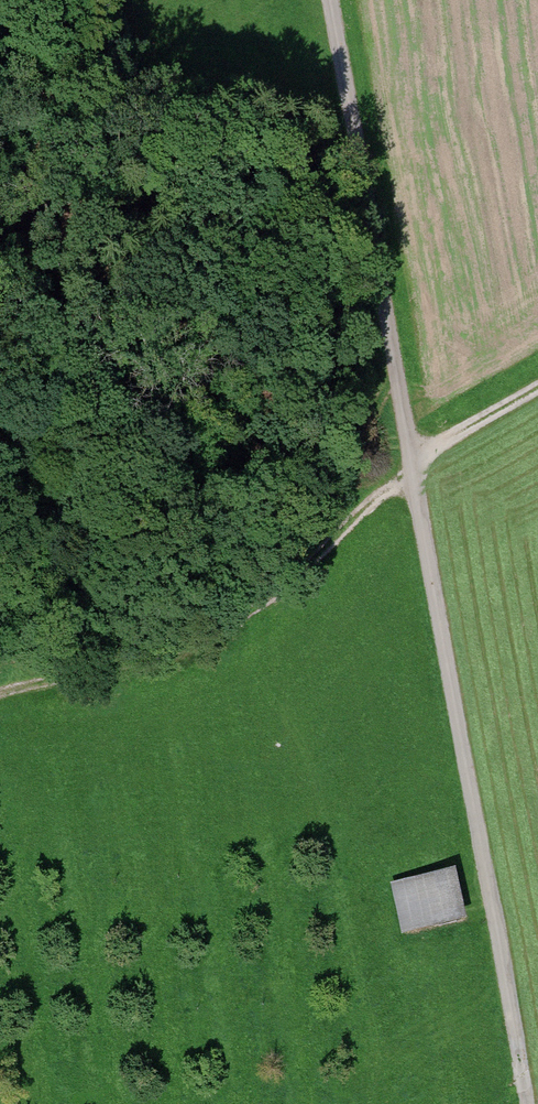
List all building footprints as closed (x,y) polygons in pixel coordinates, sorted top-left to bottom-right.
[(454,875),(393,889),(403,934),(464,920),(454,875)]
